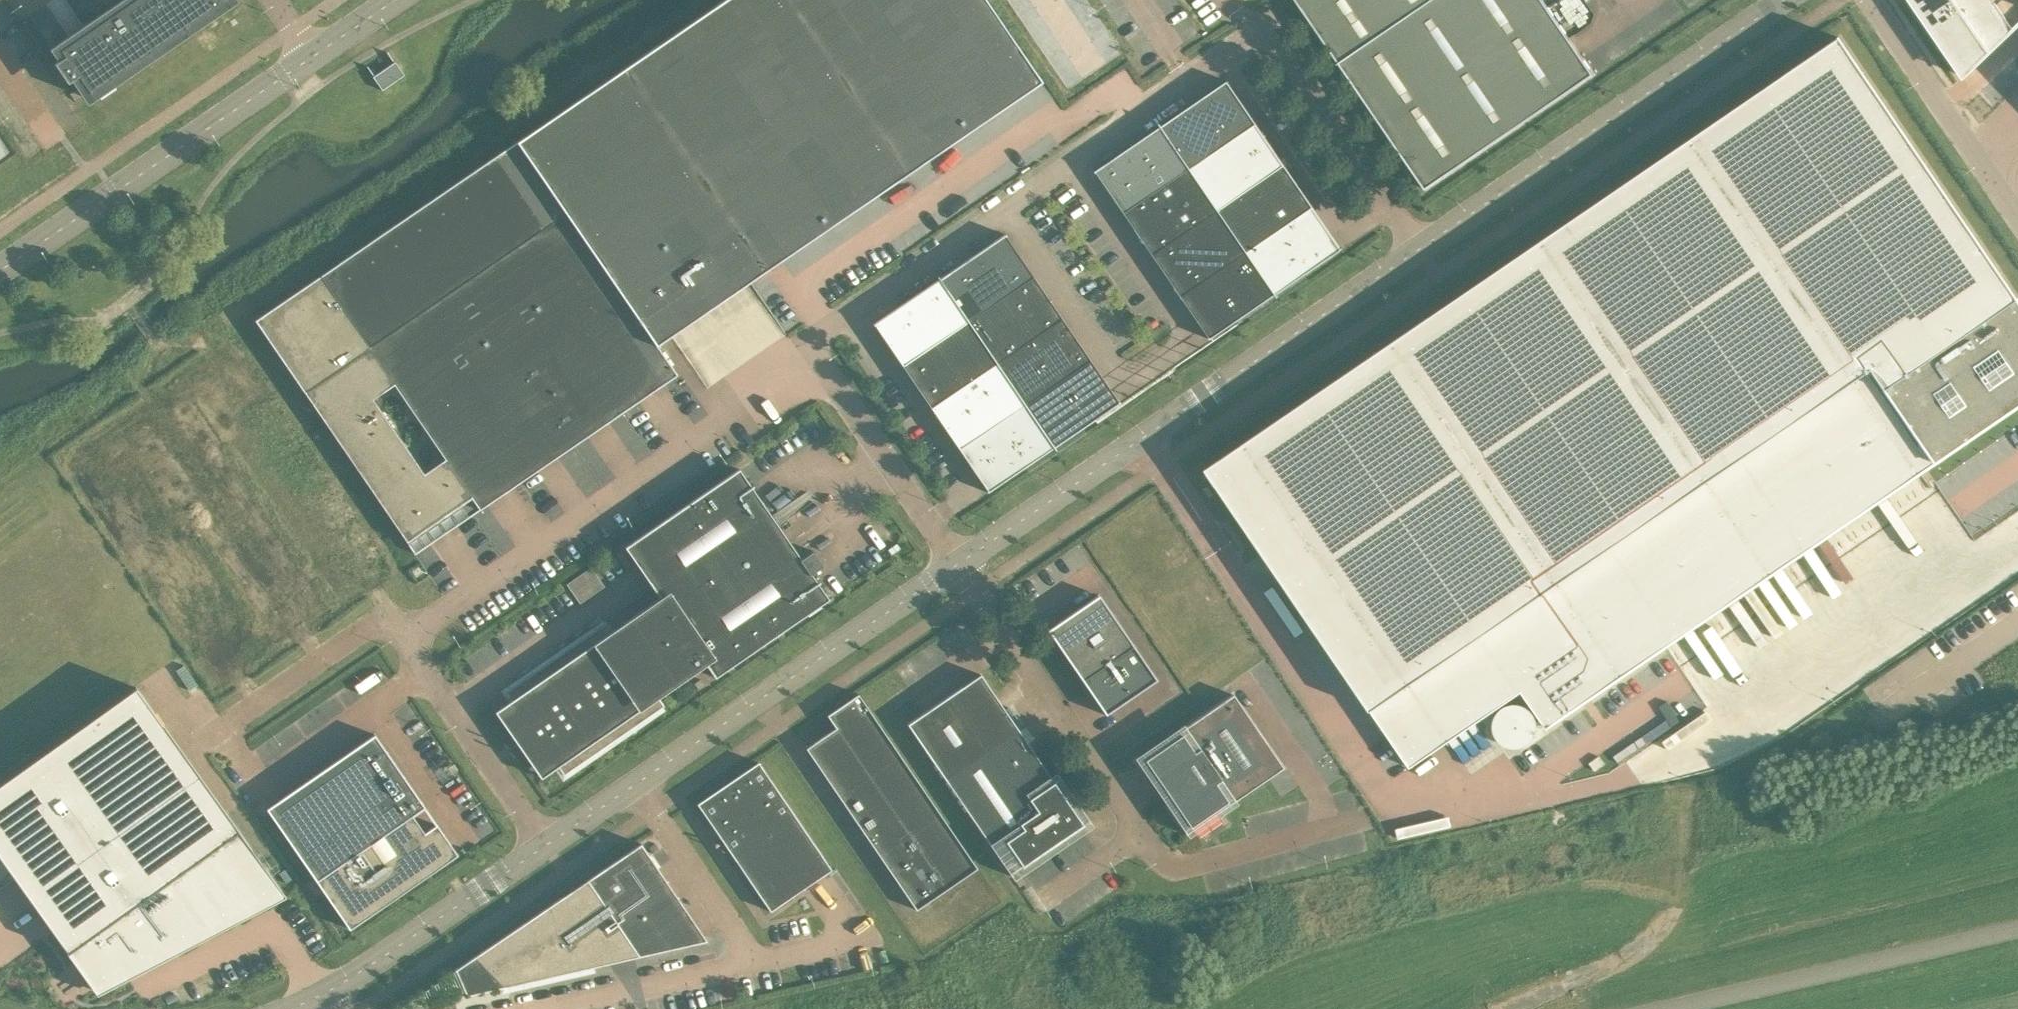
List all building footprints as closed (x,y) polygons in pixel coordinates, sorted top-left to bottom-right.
[(235,0),(131,0),(52,53),(58,61),(54,63),(68,83),(77,77),(93,100),(237,2),(235,0)] [(985,0),(722,0),(517,141),(320,275),(255,320),(304,391),(415,553),(480,509),(676,374),(656,345),(671,335),(749,281),(1041,81),(985,0)] [(1426,189),(1594,74),(1543,0),(1297,0),(1426,189)] [(1963,76),(2014,28),(1994,0),(1911,0),(1963,76)] [(1207,468),(1411,768),(1523,692),(1547,728),(2017,408),(2017,297),(1840,37),(1207,468)] [(395,61),(394,61),(372,76),(382,90),(404,75),(395,61)] [(1228,81),(1222,85),(1162,126),(1191,168),(1257,123),(1228,81)] [(1220,210),(1285,165),(1257,123),(1191,168),(1220,210)] [(1191,168),(1162,126),(1097,170),(1126,213),(1191,168)] [(14,151),(0,131),(0,161),(14,151)] [(1313,207),(1285,165),(1220,210),(1248,251),(1313,207)] [(1154,254),(1220,210),(1191,168),(1126,213),(1154,254)] [(1248,251),(1277,294),(1337,253),(1342,249),(1313,207),(1248,251)] [(1248,251),(1220,210),(1154,254),(1183,296),(1248,251)] [(967,321),(1027,280),(1033,276),(1004,234),(938,278),(967,321)] [(1212,338),(1217,335),(1277,294),(1248,251),(1183,296),(1212,338)] [(1033,276),(1027,280),(967,321),(996,362),(1061,318),(1033,276)] [(902,366),(907,362),(967,321),(938,278),(873,323),(902,366)] [(1089,360),(1061,318),(996,362),(1024,404),(1089,360)] [(967,321),(907,362),(902,366),(930,407),(996,362),(967,321)] [(1118,402),(1089,360),(1024,404),(1053,447),(1118,402)] [(930,407),(959,449),(1024,404),(996,362),(930,407)] [(1024,404),(959,449),(987,491),(1053,447),(1024,404)] [(529,760),(541,777),(557,766),(563,775),(664,706),(658,697),(706,664),(714,677),(828,598),(821,588),(810,573),(822,565),(812,550),(800,558),(739,469),(738,468),(625,547),(660,597),(612,630),(606,621),(505,691),(512,700),(495,711),(529,760)] [(1047,630),(1066,657),(1105,715),(1156,679),(1098,594),(1054,625),(1047,630)] [(1011,873),(1083,824),(1087,821),(1088,823),(1090,822),(1058,775),(1057,776),(1058,778),(1053,781),(980,673),(907,723),(1011,876),(1012,875),(1011,873)] [(0,785),(0,858),(95,990),(97,995),(286,897),(283,892),(136,687),(0,785)] [(826,715),(831,722),(835,727),(805,748),(916,909),(977,868),(858,693),(826,715)] [(1135,760),(1161,797),(1186,834),(1187,833),(1186,832),(1233,801),(1234,801),(1235,801),(1235,800),(1283,768),(1233,694),(1185,727),(1185,726),(1135,760)] [(374,734),(266,808),(349,929),(457,854),(436,823),(424,832),(412,815),(425,807),(374,734)] [(757,763),(696,804),(769,911),(830,869),(757,763)] [(640,843),(454,969),(455,971),(475,958),(503,987),(706,940),(640,843)]
